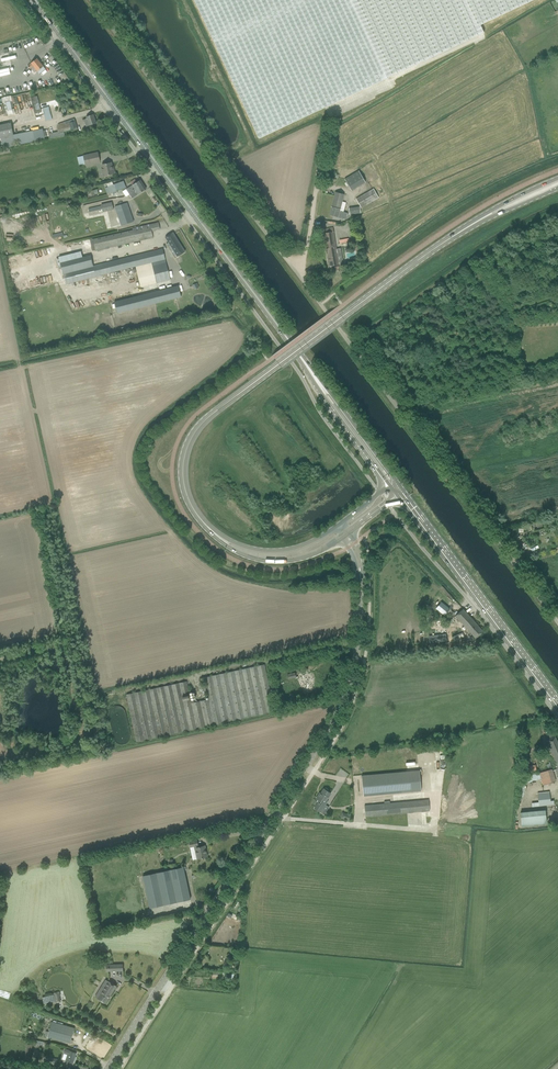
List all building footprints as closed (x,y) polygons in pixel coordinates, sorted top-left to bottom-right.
[(259,138),(484,33),(480,25),(534,0),(194,0),(259,138)] [(38,71),(39,70),(43,66),(37,58),(31,63),(27,66),(30,69),(33,66),(38,71)] [(13,113),(10,100),(11,99),(11,95),(3,97),(6,114),(13,113)] [(46,121),(52,119),(49,107),(42,108),(46,121)] [(86,126),(91,125),(96,123),(93,114),(87,116),(87,118),(83,120),(83,121),(84,121),(86,126)] [(52,133),(49,133),(50,139),(53,138),(65,136),(64,132),(71,129),(72,132),(78,130),(77,130),(74,119),(59,124),(57,127),(58,131),(52,133)] [(10,122),(0,124),(0,137),(13,134),(10,122)] [(11,135),(1,137),(3,148),(13,146),(34,141),(32,131),(11,135)] [(98,152),(83,156),(85,165),(100,162),(98,152)] [(111,162),(106,164),(106,163),(102,164),(103,169),(101,169),(103,176),(109,175),(115,173),(114,169),(113,169),(111,162)] [(359,170),(345,178),(351,190),(366,182),(359,170)] [(126,189),(122,191),(125,196),(129,194),(143,185),(140,180),(135,183),(128,187),(126,189)] [(113,185),(108,187),(111,193),(126,187),(124,181),(113,185)] [(143,185),(129,194),(132,198),(141,192),(146,189),(143,185)] [(373,188),(355,199),(361,208),(379,198),(373,188)] [(347,213),(339,211),(343,194),(335,192),(329,215),(346,220),(347,213)] [(125,203),(115,207),(121,226),(134,222),(127,202),(125,203)] [(114,210),(112,203),(88,209),(89,212),(102,209),(103,212),(114,210)] [(350,214),(360,213),(359,206),(349,207),(350,214)] [(92,238),(90,239),(93,251),(95,250),(95,251),(148,239),(153,238),(151,231),(160,229),(159,227),(158,222),(150,224),(132,228),(133,230),(93,239),(92,238)] [(323,229),(325,243),(329,266),(338,265),(337,257),(342,256),(340,249),(336,249),(333,228),(323,229)] [(165,237),(168,243),(166,244),(175,258),(185,252),(173,232),(165,237)] [(90,256),(60,264),(65,284),(103,274),(135,266),(140,287),(170,280),(162,249),(92,266),(90,256)] [(181,297),(178,286),(115,302),(117,313),(181,297)] [(439,603),(444,597),(439,593),(434,599),(439,603)] [(441,602),(436,609),(444,616),(450,609),(441,602)] [(463,609),(455,616),(457,618),(464,626),(467,629),(464,631),(467,635),(470,633),(475,639),(479,636),(483,632),(471,619),(463,609)] [(462,633),(452,638),(453,642),(464,637),(462,633)] [(446,634),(429,636),(430,643),(447,641),(446,634)] [(187,681),(126,694),(132,721),(133,725),(136,741),(269,712),(274,711),(264,664),(259,665),(204,677),(209,698),(195,701),(195,699),(191,700),(187,681)] [(314,682),(312,673),(299,676),(301,685),(302,684),(304,693),(312,691),(310,683),(314,682)] [(131,736),(130,734),(126,713),(125,711),(125,710),(124,708),(122,707),(120,706),(118,706),(116,706),(113,706),(112,707),(111,708),(110,710),(109,712),(108,714),(108,716),(113,738),(114,739),(115,741),(116,742),(117,744),(119,745),(121,745),(123,745),(126,744),(128,742),(130,740),(131,738),(131,736)] [(546,740),(550,749),(555,760),(557,765),(557,766),(557,743),(555,736),(550,739),(546,740)] [(535,762),(524,763),(525,772),(536,770),(535,762)] [(544,772),(539,773),(540,778),(541,777),(543,785),(547,784),(555,781),(552,769),(544,772)] [(406,771),(361,775),(363,796),(408,792),(421,791),(419,770),(406,771)] [(318,795),(316,798),(319,801),(314,809),(320,812),(325,804),(326,805),(328,801),(326,800),(330,793),(327,791),(328,790),(325,788),(324,789),(323,789),(319,796),(318,795)] [(540,803),(531,804),(532,807),(554,805),(553,801),(550,802),(550,799),(549,791),(543,792),(538,793),(540,803)] [(429,800),(364,805),(365,817),(430,811),(429,800)] [(522,825),(546,822),(545,810),(521,812),(522,825)] [(347,814),(342,812),(340,818),(345,819),(350,821),(352,816),(347,814)] [(197,840),(191,841),(189,841),(190,848),(194,847),(194,851),(195,851),(195,854),(196,853),(197,859),(207,857),(205,846),(198,847),(197,840)] [(183,867),(178,868),(143,876),(150,908),(163,905),(190,899),(184,872),(183,867)] [(97,999),(105,1004),(116,986),(108,981),(106,980),(98,992),(100,994),(97,999)] [(74,1028),(69,1026),(52,1022),(48,1037),(70,1043),(74,1028)] [(67,1054),(65,1061),(73,1063),(76,1053),(65,1049),(64,1053),(67,1054)]
